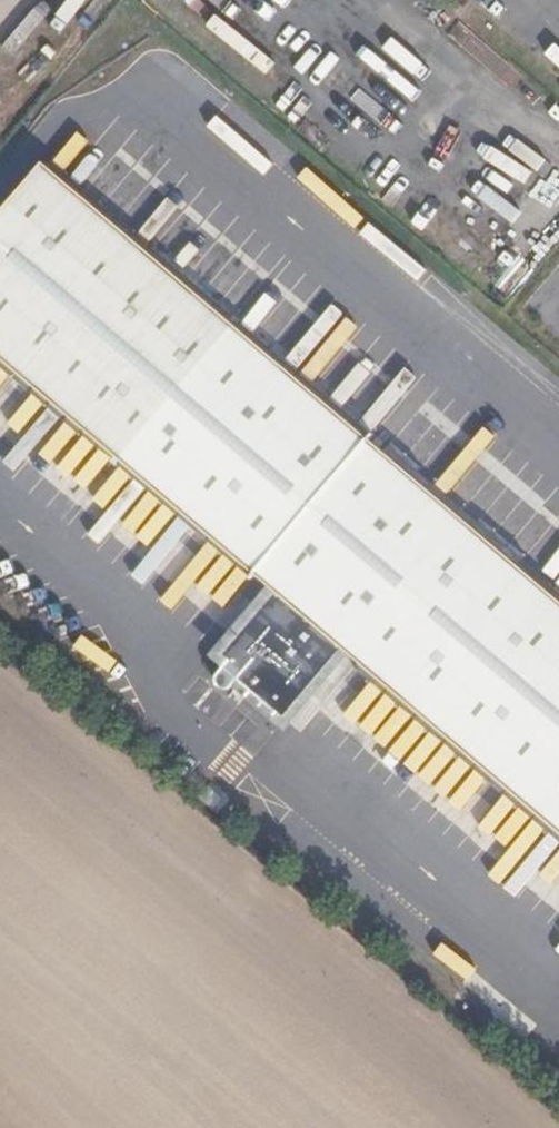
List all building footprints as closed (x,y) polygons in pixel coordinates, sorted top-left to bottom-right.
[(39,169),(0,215),(0,365),(275,593),(221,658),(230,665),(223,674),(220,681),(220,686),(225,691),(231,692),(235,691),(242,682),(287,720),(345,651),(558,831),(558,602),(39,169)] [(520,312),(531,322),(558,293),(558,271),(520,312)] [(359,670),(334,701),(344,710),(369,679),(359,670)] [(348,713),(357,721),(384,693),(375,685),(348,713)]
